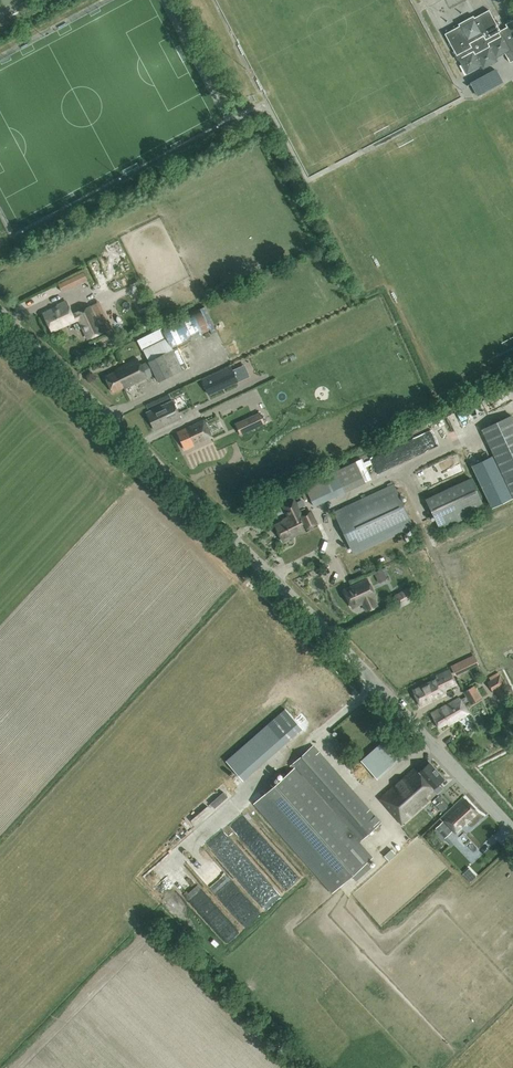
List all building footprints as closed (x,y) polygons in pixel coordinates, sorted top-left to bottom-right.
[(24,4),(22,0),(0,0),(0,17),(24,4)] [(505,53),(510,62),(512,60),(512,19),(505,23),(507,26),(500,30),(488,9),(474,17),(473,15),(458,23),(459,25),(444,33),(466,73),(481,65),(483,69),(498,61),(496,57),(505,53)] [(471,83),(477,95),(502,82),(495,69),(471,83)] [(85,265),(34,292),(38,300),(89,273),(85,265)] [(51,330),(75,319),(76,321),(77,321),(86,340),(107,329),(94,303),(72,312),(67,301),(57,305),(58,306),(43,313),(51,330)] [(159,381),(172,374),(187,367),(177,346),(172,348),(172,346),(208,329),(211,334),(216,331),(204,306),(139,340),(148,360),(141,364),(138,358),(115,369),(116,370),(105,376),(112,391),(124,386),(124,388),(147,377),(147,376),(154,373),(159,381)] [(232,370),(216,377),(221,388),(237,381),(232,370)] [(463,409),(470,419),(486,408),(479,399),(463,409)] [(154,429),(180,417),(172,400),(146,412),(154,429)] [(511,415),(481,429),(512,496),(512,419),(511,415)] [(440,419),(442,430),(450,428),(447,417),(440,419)] [(212,436),(208,428),(204,419),(177,431),(185,449),(212,436)] [(439,427),(377,451),(384,469),(398,463),(397,460),(412,454),(411,452),(444,440),(439,427)] [(422,467),(427,481),(467,465),(462,452),(422,467)] [(492,455),(472,465),(492,508),(512,498),(492,455)] [(355,461),(345,466),(304,485),(314,505),(365,482),(355,461)] [(429,482),(432,491),(447,484),(444,478),(455,474),(454,471),(429,482)] [(470,478),(426,499),(440,529),(484,508),(470,478)] [(354,554),(413,526),(394,483),(334,511),(354,554)] [(287,490),(291,497),(296,495),(292,488),(287,490)] [(301,514),(298,508),(294,499),(283,504),(289,518),(275,525),(282,540),(304,529),(305,530),(317,524),(310,509),(301,514)] [(386,578),(381,568),(374,571),(378,582),(386,578)] [(343,589),(352,607),(362,602),(366,610),(377,605),(373,597),(375,596),(367,578),(343,589)] [(413,690),(420,705),(445,693),(443,689),(456,683),(449,669),(443,672),(445,674),(413,690)] [(486,682),(492,692),(495,690),(496,692),(503,688),(502,686),(505,684),(498,671),(488,677),(490,679),(486,682)] [(460,697),(431,713),(438,727),(446,722),(447,725),(468,712),(463,703),(468,700),(471,704),(481,698),(474,685),(463,691),(466,696),(461,698),(460,697)] [(401,757),(385,738),(360,760),(377,779),(401,757)] [(255,801),(333,891),(371,858),(357,843),(381,822),(313,745),(290,765),(292,768),(255,801)] [(249,756),(230,772),(238,781),(257,765),(249,756)] [(402,823),(434,795),(436,793),(442,788),(438,784),(443,779),(429,762),(418,771),(414,767),(379,798),(402,823)] [(443,801),(439,795),(434,799),(437,803),(439,804),(443,810),(448,806),(443,801)] [(466,799),(436,827),(432,831),(442,842),(445,838),(451,844),(453,843),(446,836),(453,829),(455,832),(478,812),(466,799)] [(261,828),(252,835),(289,880),(302,870),(250,809),(247,811),(261,828)] [(279,892),(223,830),(214,838),(270,900),(279,892)] [(391,848),(384,855),(388,860),(396,853),(391,848)] [(198,865),(211,875),(208,879),(217,886),(221,890),(235,873),(209,852),(198,865)] [(471,862),(467,868),(476,874),(480,868),(471,862)] [(186,884),(218,921),(229,912),(197,874),(186,884)] [(232,900),(246,919),(261,908),(247,889),(232,900)] [(232,937),(244,926),(234,914),(222,926),(232,937)]
